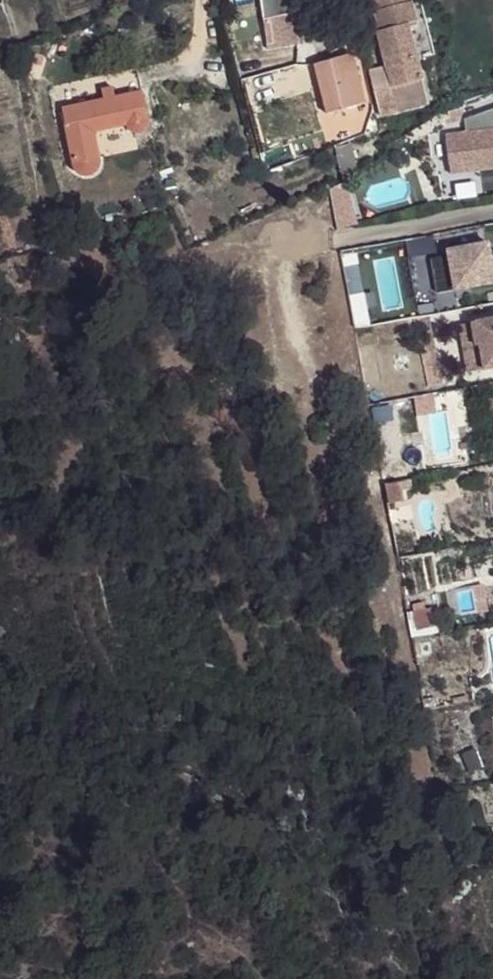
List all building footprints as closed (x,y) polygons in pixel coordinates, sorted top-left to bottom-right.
[(289,8),(276,11),(273,0),(266,0),(257,2),(267,50),(297,44),(289,8)] [(276,11),(289,8),(287,0),(273,0),(276,11)] [(376,13),(412,4),(411,0),(372,0),(376,13)] [(417,24),(412,4),(376,13),(380,33),(412,25),(417,24)] [(433,106),(412,25),(380,33),(378,33),(387,66),(371,70),(384,118),(433,106)] [(365,104),(352,55),(315,66),(317,75),(328,114),(365,104)] [(328,114),(317,75),(304,78),(314,118),(328,114)] [(108,102),(68,111),(71,130),(69,131),(78,173),(81,176),(84,179),(90,180),(96,179),(102,176),(105,173),(106,167),(105,161),(101,138),(132,130),(134,134),(137,138),(141,139),(146,137),(150,136),(153,132),(155,127),(155,123),(152,123),(147,95),(120,100),(117,91),(106,93),(108,102)] [(444,132),(448,163),(474,161),(475,167),(492,165),(492,127),(487,127),(444,132)] [(294,166),(291,155),(263,164),(265,175),(294,166)] [(448,163),(448,170),(475,167),(474,161),(448,163)] [(351,187),(331,189),(335,230),(355,228),(351,187)] [(446,248),(453,288),(492,281),(492,252),(489,253),(486,240),(446,248)] [(478,328),(483,353),(486,352),(490,372),(492,372),(492,325),(478,328)] [(478,328),(466,330),(474,375),(490,372),(486,352),(483,353),(478,328)] [(418,636),(443,631),(438,606),(413,611),(418,636)]
